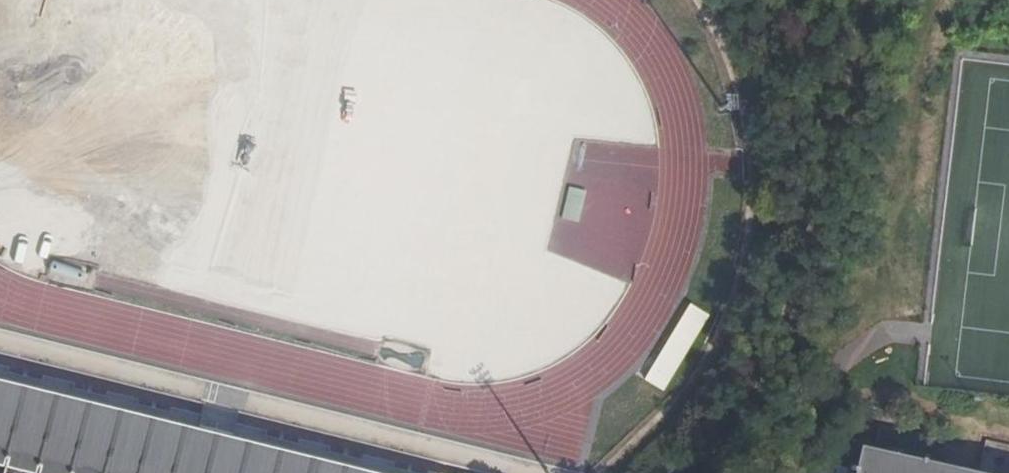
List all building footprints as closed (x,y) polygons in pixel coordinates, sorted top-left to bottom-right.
[(561,217),(578,221),(586,189),(569,185),(561,217)] [(664,390),(706,313),(687,303),(645,380),(664,390)] [(0,383),(0,441),(14,445),(9,468),(8,472),(36,472),(45,441),(81,448),(77,468),(97,472),(365,472),(0,383)] [(859,446),(853,472),(1008,472),(1008,445),(986,440),(978,472),(859,446)] [(9,468),(14,445),(0,441),(0,466),(9,468)] [(77,468),(81,448),(45,441),(36,472),(97,472),(77,468)]
